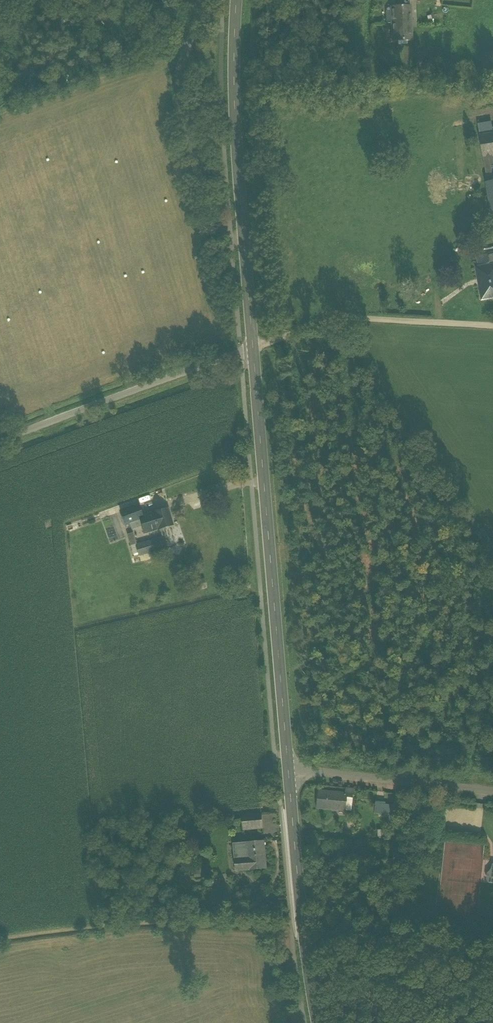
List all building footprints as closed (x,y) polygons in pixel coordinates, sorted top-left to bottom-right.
[(391,11),(391,23),(410,22),(409,6),(391,7),(391,11)] [(411,39),(410,22),(391,23),(392,40),(411,39)] [(479,125),(481,136),(492,134),(490,123),(479,125)] [(492,156),(492,133),(492,134),(481,136),(482,146),(484,157),(492,156)] [(492,156),(484,157),(491,193),(488,193),(489,196),(492,196),(492,161),(492,156)] [(490,266),(488,255),(476,257),(478,268),(490,266)] [(490,266),(478,268),(477,268),(482,300),(492,298),(492,265),(490,266)] [(120,511),(125,525),(130,523),(140,519),(139,517),(142,516),(138,505),(120,511)] [(142,526),(144,533),(161,528),(173,525),(168,509),(142,516),(139,517),(140,519),(142,526)] [(140,519),(130,523),(132,530),(142,526),(140,519)] [(130,547),(136,545),(132,533),(127,534),(130,547)] [(199,544),(207,542),(206,534),(198,536),(199,544)] [(136,545),(139,556),(149,553),(167,548),(164,537),(136,545)] [(136,545),(130,547),(134,557),(139,556),(136,545)] [(150,559),(149,553),(139,556),(141,562),(150,559)] [(195,583),(197,588),(205,585),(203,580),(195,583)] [(319,807),(346,811),(347,797),(348,794),(347,794),(321,791),(319,807)] [(352,811),(354,798),(347,797),(346,811),(352,811)] [(376,813),(383,814),(384,804),(385,804),(385,802),(377,801),(376,813)] [(383,814),(390,815),(391,805),(385,804),(384,804),(383,814)] [(399,806),(391,805),(390,815),(398,816),(399,806)] [(397,825),(398,816),(390,815),(389,825),(397,825)] [(242,818),(243,832),(262,831),(261,817),(242,818)] [(234,861),(235,873),(265,871),(263,845),(242,846),(243,861),(234,861)] [(233,847),(234,861),(243,861),(242,846),(233,847)]
